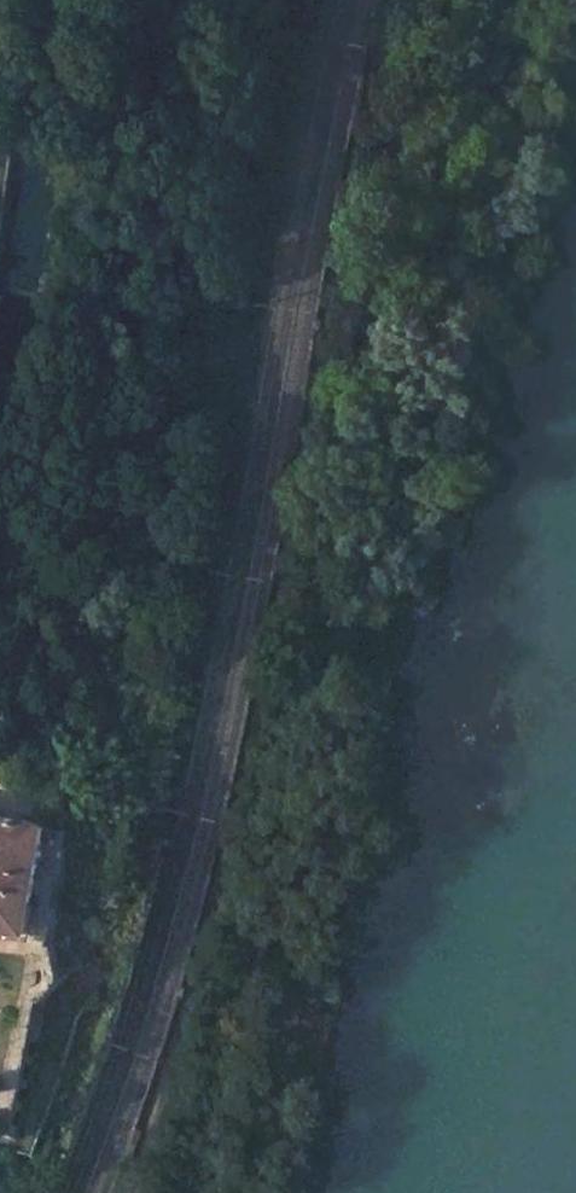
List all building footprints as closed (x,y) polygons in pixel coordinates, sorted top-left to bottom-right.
[(0,822),(0,933),(26,936),(44,829),(0,822)]
